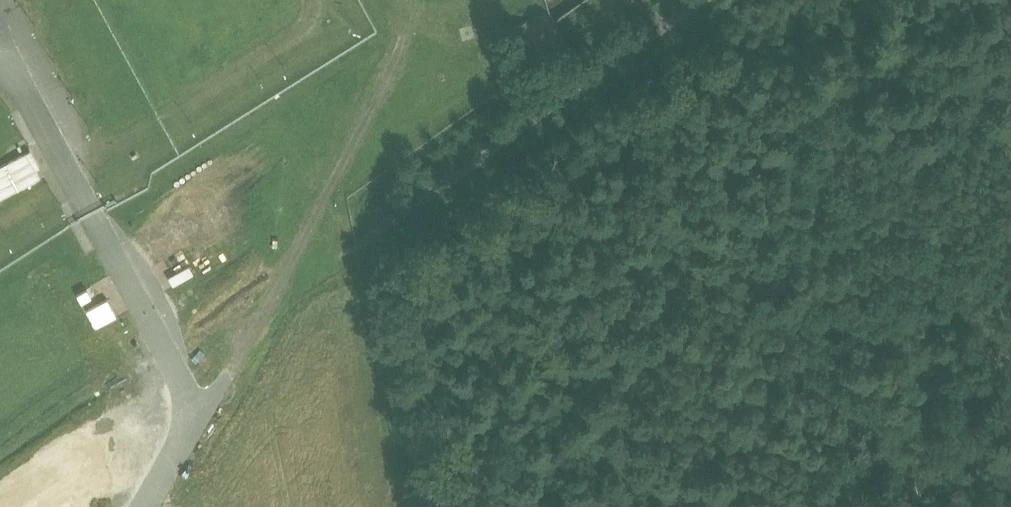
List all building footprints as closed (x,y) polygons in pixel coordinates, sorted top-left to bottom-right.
[(0,166),(0,199),(41,177),(28,151),(0,166)]
